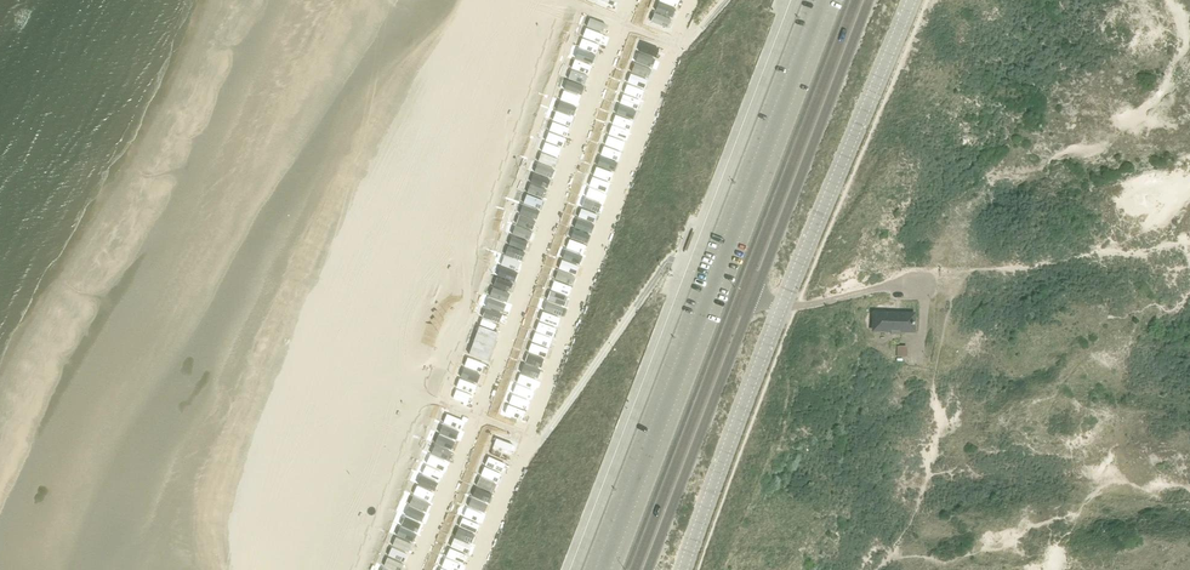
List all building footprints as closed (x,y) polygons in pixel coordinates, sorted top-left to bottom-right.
[(651,21),(667,28),(678,0),(659,0),(651,21)] [(591,18),(589,27),(604,30),(606,21),(591,18)] [(585,37),(600,42),(603,35),(588,29),(585,37)] [(580,38),(539,173),(556,178),(597,43),(580,38)] [(628,83),(643,89),(658,50),(642,44),(628,83)] [(616,95),(557,292),(547,289),(516,394),(536,400),(599,189),(600,189),(603,180),(612,183),(636,101),(616,95)] [(534,229),(537,219),(550,179),(534,174),(520,215),(518,223),(534,229)] [(494,311),(504,314),(531,230),(514,224),(484,315),(492,317),(494,311)] [(915,331),(916,314),(874,313),(874,323),(875,323),(875,330),(915,331)] [(473,357),(493,361),(499,331),(479,327),(473,357)] [(907,346),(897,346),(897,357),(907,357),(907,346)] [(526,406),(520,405),(522,397),(512,394),(508,414),(523,417),(526,406)] [(378,569),(403,569),(457,421),(443,416),(409,510),(403,508),(400,517),(398,516),(395,523),(391,522),(387,533),(391,534),(378,569)]
